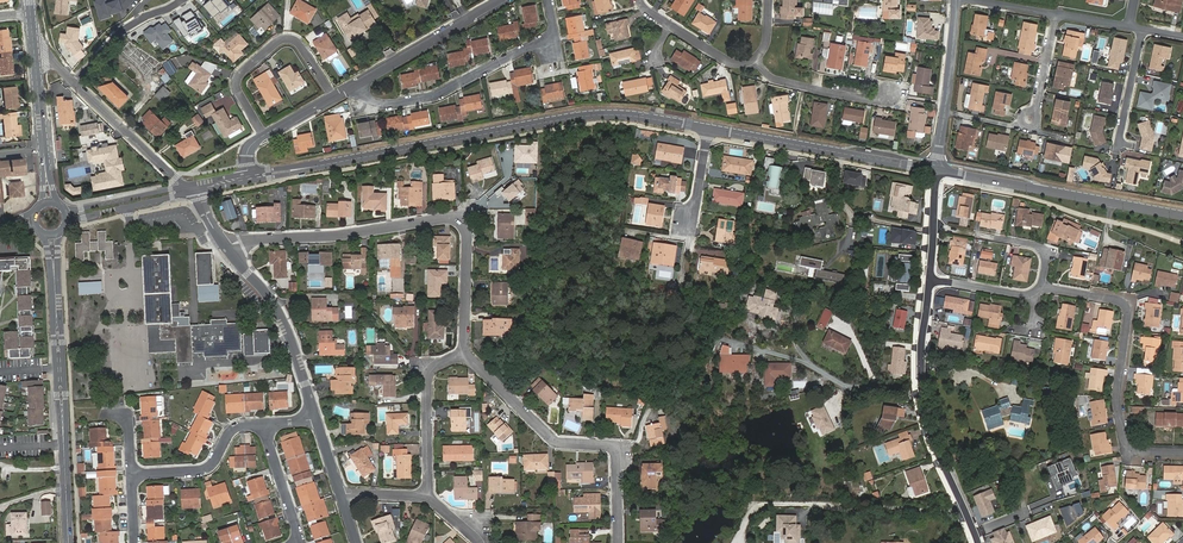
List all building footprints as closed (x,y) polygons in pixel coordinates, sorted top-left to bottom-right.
[(53,10),(60,12),(62,2),(66,3),(66,0),(55,0),(53,10)] [(99,21),(110,18),(109,16),(121,12),(122,13),(135,0),(134,0),(119,0),(118,2),(119,6),(114,8),(112,3),(106,5),(106,3),(95,7),(99,21)] [(227,0),(212,0),(209,0),(203,5),(213,17),(221,11),(221,12),(230,4),(227,0)] [(299,0),(298,0),(291,13),(308,23),(316,9),(299,0)] [(564,6),(566,6),(567,10),(580,8),(579,3),(581,3),(580,0),(563,0),(564,6)] [(609,0),(595,0),(596,1),(592,1),(593,6),(597,5),(599,13),(613,10),(611,1),(610,1),(609,0)] [(679,11),(684,14),(694,0),(676,0),(673,5),(680,9),(679,11)] [(752,0),(737,0),(737,5),(734,5),(734,8),(739,8),(739,19),(752,20),(752,0)] [(793,18),(793,16),(803,16),(803,8),(796,8),(797,0),(793,0),(784,0),(783,7),(783,14),(781,14),(781,18),(793,18)] [(897,10),(897,0),(885,0),(885,9),(890,9),(889,17),(899,17),(900,10),(897,10)] [(1182,0),(1156,0),(1154,6),(1179,12),(1182,0)] [(275,17),(272,14),(275,11),(268,3),(250,19),(259,29),(262,27),(263,28),(275,17)] [(368,5),(373,14),(376,12),(371,3),(368,5)] [(698,3),(695,8),(700,12),(703,7),(698,3)] [(535,5),(522,7),(525,23),(522,24),(523,29),(537,26),(536,21),(538,21),(535,5)] [(173,21),(185,36),(189,34),(195,30),(197,34),(203,30),(201,27),(203,25),(191,10),(182,15),(185,20),(182,21),(180,17),(173,21)] [(350,39),(376,23),(368,10),(359,16),(360,18),(353,22),(347,13),(338,19),(350,39)] [(712,19),(706,16),(706,17),(699,13),(693,23),(709,33),(716,22),(712,20),(712,19)] [(984,36),(986,29),(988,16),(976,14),(974,27),(972,26),(971,34),(984,36)] [(587,36),(594,34),(593,30),(584,31),(581,15),(568,17),(571,34),(568,35),(568,39),(574,38),(581,37),(587,36)] [(931,18),(919,17),(917,39),(939,40),(940,31),(935,30),(936,28),(933,28),(933,21),(931,21),(931,18)] [(627,19),(606,24),(608,34),(613,32),(615,40),(629,37),(626,25),(628,24),(627,19)] [(514,24),(497,27),(500,40),(517,37),(516,35),(521,34),(518,21),(514,22),(514,24)] [(1035,44),(1034,44),(1033,44),(1037,25),(1024,22),(1019,47),(1034,51),(1035,44)] [(150,27),(144,32),(152,42),(156,38),(163,48),(172,40),(166,33),(171,29),(166,23),(163,25),(160,23),(153,28),(151,28),(150,27)] [(60,35),(59,43),(66,44),(65,45),(73,56),(83,48),(77,41),(79,29),(67,28),(66,36),(60,35)] [(11,52),(10,38),(8,38),(7,30),(0,30),(0,53),(11,52)] [(1083,39),(1084,33),(1068,30),(1067,35),(1066,35),(1064,41),(1068,42),(1067,47),(1065,47),(1063,55),(1075,58),(1077,46),(1079,38),(1083,39)] [(326,34),(314,42),(324,59),(337,51),(326,34)] [(214,45),(219,52),(223,49),(234,61),(240,55),(238,52),(247,44),(239,35),(228,44),(226,42),(224,43),(221,39),(219,41),(214,45)] [(575,43),(573,43),(576,60),(589,57),(586,40),(588,40),(587,36),(581,37),(574,38),(575,43)] [(859,36),(854,65),(866,67),(869,53),(873,53),(874,43),(867,42),(868,38),(859,36)] [(798,43),(797,54),(804,55),(803,57),(810,58),(813,38),(802,37),(801,43),(798,43)] [(1127,40),(1115,37),(1112,49),(1111,50),(1110,54),(1111,55),(1109,64),(1119,67),(1120,62),(1123,62),(1127,40)] [(470,39),(466,40),(468,48),(469,53),(473,52),(473,54),(490,51),(487,38),(471,41),(470,39)] [(830,68),(842,70),(846,46),(834,44),(833,49),(829,48),(827,57),(831,58),(830,68)] [(1171,48),(1154,44),(1149,68),(1161,70),(1164,57),(1166,58),(1169,59),(1171,48)] [(469,53),(468,48),(463,49),(464,51),(447,54),(450,67),(466,64),(466,61),(470,61),(469,53)] [(612,64),(621,62),(622,63),(637,60),(634,48),(610,54),(612,64)] [(984,61),(987,50),(977,48),(976,54),(969,53),(965,72),(979,75),(981,68),(978,67),(980,60),(984,61)] [(1093,49),(1090,62),(1096,63),(1099,51),(1093,49)] [(682,53),(676,50),(671,59),(690,71),(691,69),(695,71),(701,62),(697,60),(697,59),(684,50),(682,53)] [(11,52),(0,53),(0,54),(0,58),(0,76),(13,74),(11,52)] [(890,72),(891,69),(904,72),(906,60),(905,60),(906,54),(896,53),(896,54),(886,52),(884,71),(890,72)] [(168,72),(174,67),(170,60),(163,65),(168,72)] [(1024,82),(1028,65),(1015,62),(1011,79),(1016,80),(1015,84),(1025,87),(1026,82),(1024,82)] [(1058,75),(1056,83),(1069,86),(1074,65),(1059,62),(1056,74),(1058,75)] [(160,63),(156,66),(163,76),(167,73),(160,63)] [(579,67),(580,71),(578,71),(582,91),(594,88),(591,69),(593,68),(593,64),(579,67)] [(419,70),(421,82),(440,78),(438,65),(423,68),(423,69),(419,70)] [(300,75),(296,76),(290,66),(280,72),(290,90),(304,82),(300,75)] [(201,67),(189,84),(201,93),(208,83),(206,82),(211,74),(201,67)] [(933,88),(928,87),(931,69),(919,67),(915,91),(932,94),(933,88)] [(519,93),(517,84),(532,81),(530,68),(514,71),(515,73),(510,74),(511,81),(514,94),(519,93)] [(417,83),(421,82),(419,70),(414,71),(415,73),(401,75),(403,88),(417,85),(417,83)] [(273,84),(277,81),(274,76),(266,81),(262,75),(254,79),(263,95),(265,94),(270,103),(280,97),(273,84)] [(678,86),(680,82),(671,75),(668,79),(669,80),(662,92),(680,102),(687,91),(678,86)] [(649,91),(646,78),(622,83),(625,95),(649,91)] [(722,92),(724,101),(730,99),(726,79),(702,85),(704,96),(722,92)] [(511,81),(507,82),(506,80),(490,83),(492,96),(509,93),(509,95),(514,94),(511,81)] [(1114,84),(1103,81),(1099,101),(1111,104),(1114,93),(1112,93),(1114,84)] [(1141,92),(1138,106),(1152,109),(1154,99),(1157,97),(1163,98),(1164,95),(1168,96),(1171,85),(1155,81),(1153,87),(1155,87),(1154,93),(1152,94),(1141,92)] [(112,82),(99,86),(120,106),(128,97),(112,82)] [(543,103),(547,103),(547,99),(563,96),(560,83),(544,86),(545,88),(540,89),(543,103)] [(985,91),(988,92),(989,86),(973,83),(970,95),(968,108),(981,111),(985,91)] [(160,98),(167,90),(163,86),(155,94),(160,98)] [(758,112),(756,100),(755,100),(753,86),(743,87),(747,114),(758,112)] [(16,87),(3,88),(5,109),(18,108),(17,97),(16,87)] [(170,93),(167,90),(160,98),(162,101),(170,93)] [(1012,94),(997,91),(993,109),(996,109),(995,114),(1005,116),(1005,111),(1000,110),(1001,104),(1010,105),(1012,94)] [(464,99),(459,100),(460,107),(461,108),(462,116),(467,115),(466,110),(482,107),(480,94),(463,98),(464,99)] [(773,97),(777,126),(783,125),(782,122),(789,121),(786,101),(788,101),(787,95),(773,97)] [(64,96),(58,97),(60,125),(73,123),(72,111),(73,111),(72,100),(64,100),(64,96)] [(1066,123),(1067,117),(1070,102),(1056,99),(1054,111),(1056,112),(1054,121),(1066,123)] [(815,102),(811,125),(824,127),(827,104),(815,102)] [(727,105),(728,114),(738,112),(736,103),(727,105)] [(210,104),(202,109),(206,116),(212,113),(213,114),(225,136),(242,126),(237,117),(235,117),(233,118),(233,120),(230,121),(223,108),(215,113),(215,112),(210,104)] [(455,105),(439,108),(441,121),(458,118),(458,120),(463,120),(462,116),(461,108),(460,107),(456,107),(455,105)] [(912,106),(912,112),(914,112),(911,131),(909,131),(908,137),(915,138),(915,137),(916,132),(923,133),(926,114),(923,113),(924,108),(912,106)] [(853,120),(863,122),(865,111),(844,108),(842,119),(844,119),(849,120),(853,120)] [(165,117),(161,121),(150,110),(143,118),(146,121),(144,123),(153,131),(155,129),(160,134),(171,123),(165,117)] [(430,123),(427,111),(411,114),(411,116),(407,117),(409,129),(414,128),(413,126),(430,123)] [(17,136),(15,112),(3,113),(3,114),(3,119),(5,137),(17,136)] [(326,122),(330,121),(334,140),(346,137),(342,119),(340,119),(339,114),(333,115),(327,117),(325,117),(326,122)] [(402,115),(386,118),(388,131),(404,128),(405,130),(409,129),(407,117),(402,117),(402,115)] [(1105,117),(1094,115),(1091,132),(1095,146),(1106,142),(1102,131),(1105,117)] [(880,136),(888,137),(889,135),(893,135),(895,122),(881,120),(882,118),(876,117),(874,132),(880,133),(880,136)] [(375,121),(359,124),(361,136),(378,133),(378,135),(382,135),(380,122),(376,123),(375,121)] [(1149,122),(1138,126),(1143,139),(1141,149),(1152,151),(1154,138),(1149,122)] [(97,123),(81,126),(83,135),(99,132),(97,123)] [(957,139),(956,148),(967,150),(969,144),(973,145),(976,129),(961,126),(958,140),(957,139)] [(861,127),(859,137),(867,138),(868,129),(861,127)] [(185,134),(188,139),(176,145),(183,157),(200,147),(193,136),(194,135),(191,131),(185,134)] [(298,139),(293,140),(296,151),(300,151),(299,148),(313,146),(311,133),(297,136),(298,139)] [(1005,136),(1005,137),(998,136),(989,134),(986,147),(1006,151),(1010,136),(1005,136)] [(1036,143),(1020,140),(1017,152),(1033,156),(1034,154),(1038,154),(1040,147),(1036,146),(1036,143)] [(531,146),(514,145),(513,164),(537,164),(538,142),(531,141),(531,146)] [(670,149),(671,146),(658,144),(656,157),(662,158),(662,160),(672,161),(672,162),(682,163),(684,149),(677,147),(676,150),(670,149)] [(116,145),(87,151),(89,162),(93,161),(106,159),(109,174),(96,176),(92,177),(94,190),(123,185),(120,170),(123,169),(121,158),(118,159),(116,145)] [(1056,147),(1047,145),(1045,157),(1062,161),(1065,147),(1056,145),(1056,147)] [(632,159),(631,164),(636,165),(642,161),(638,155),(632,159)] [(1098,158),(1085,156),(1083,166),(1091,168),(1095,174),(1098,174),(1099,177),(1099,179),(1105,181),(1105,180),(1109,181),(1111,173),(1107,172),(1103,167),(1102,167),(1101,165),(1101,163),(1098,158)] [(750,175),(753,161),(726,157),(724,169),(735,171),(734,172),(750,175)] [(774,159),(765,157),(764,166),(769,167),(768,172),(767,171),(766,178),(768,179),(767,189),(771,190),(770,194),(780,195),(782,185),(778,185),(781,169),(773,168),(774,159)] [(106,159),(93,161),(94,164),(104,162),(106,172),(96,174),(96,176),(109,174),(106,159)] [(1129,167),(1126,182),(1137,184),(1139,172),(1148,174),(1150,163),(1142,161),(1131,159),(1129,167)] [(0,162),(0,174),(24,171),(23,160),(0,162)] [(479,167),(469,170),(473,183),(483,180),(482,175),(495,171),(492,160),(478,164),(479,167)] [(1082,168),(1077,171),(1084,181),(1089,178),(1082,168)] [(1161,192),(1171,194),(1177,191),(1176,190),(1182,187),(1182,188),(1182,187),(1182,170),(1180,169),(1178,178),(1176,178),(1172,182),(1170,183),(1164,181),(1161,192)] [(804,170),(803,179),(809,180),(809,182),(810,184),(811,186),(813,187),(816,188),(816,187),(823,188),(825,174),(804,170)] [(840,183),(864,188),(866,176),(843,171),(840,183)] [(454,190),(454,184),(444,184),(443,175),(433,175),(434,200),(441,199),(441,198),(452,197),(452,190),(454,190)] [(675,195),(676,194),(680,194),(682,179),(677,178),(678,177),(671,176),(670,179),(659,178),(658,189),(664,190),(663,191),(669,192),(669,194),(675,195)] [(502,187),(494,193),(498,197),(501,195),(505,199),(506,198),(510,202),(523,190),(520,187),(523,185),(518,180),(505,191),(502,187)] [(10,197),(23,196),(22,182),(10,183),(8,186),(10,197)] [(417,202),(422,202),(422,183),(412,183),(412,188),(403,188),(403,182),(398,182),(398,199),(401,199),(401,205),(409,206),(409,204),(417,204),(417,202)] [(70,184),(66,185),(67,189),(73,194),(81,192),(81,188),(74,189),(70,186),(70,184)] [(910,203),(910,201),(908,199),(903,198),(903,193),(909,194),(911,193),(912,188),(894,184),(891,197),(894,197),(892,208),(894,210),(900,211),(909,213),(917,215),(919,205),(910,203)] [(386,210),(386,195),(373,194),(373,188),(363,187),(363,194),(364,194),(363,207),(376,207),(375,209),(386,210)] [(724,201),(728,202),(727,204),(737,206),(737,203),(742,203),(744,194),(715,190),(713,200),(724,202),(724,201)] [(969,220),(973,199),(973,196),(964,194),(963,197),(960,197),(956,217),(969,220)] [(292,217),(315,218),(315,207),(300,206),(301,200),(293,200),(292,217)] [(229,221),(237,218),(232,201),(223,204),(229,221)] [(353,218),(353,201),(340,201),(340,203),(328,203),(327,217),(353,218)] [(829,216),(825,202),(816,205),(819,216),(816,217),(815,215),(801,218),(801,221),(794,223),(796,229),(806,226),(807,230),(817,227),(816,223),(826,221),(827,226),(822,228),(825,239),(832,237),(830,227),(837,225),(835,215),(829,216)] [(268,222),(281,222),(280,204),(275,205),(275,208),(257,209),(257,223),(262,222),(262,221),(268,221),(268,222)] [(661,227),(662,222),(661,222),(662,211),(664,212),(665,207),(650,204),(648,213),(650,213),(648,225),(661,227)] [(1023,226),(1031,227),(1032,225),(1042,227),(1044,215),(1033,214),(1033,216),(1029,215),(1029,211),(1019,209),(1017,219),(1024,220),(1023,226)] [(1001,229),(1002,221),(1001,221),(1002,215),(991,213),(991,215),(983,214),(981,222),(980,226),(1001,229)] [(499,220),(501,220),(501,227),(499,227),(498,238),(513,238),(514,215),(499,214),(499,220)] [(1070,222),(1064,219),(1062,223),(1061,225),(1068,228),(1070,222)] [(720,220),(718,228),(720,228),(718,239),(731,241),(731,243),(735,244),(736,234),(732,234),(734,222),(720,220)] [(1057,235),(1057,236),(1059,237),(1064,239),(1065,238),(1078,243),(1082,234),(1078,232),(1079,231),(1081,226),(1070,222),(1068,228),(1061,225),(1062,223),(1057,221),(1057,222),(1055,221),(1052,227),(1055,228),(1052,233),(1057,235)] [(907,244),(915,244),(916,232),(896,228),(895,234),(894,236),(893,242),(902,243),(902,242),(907,243),(907,244)] [(1098,237),(1100,232),(1090,229),(1088,233),(1098,237)] [(76,244),(77,261),(84,261),(83,251),(106,250),(106,259),(113,259),(112,242),(106,242),(105,232),(98,232),(99,242),(90,243),(89,233),(82,233),(83,243),(76,244)] [(1050,240),(1056,242),(1059,237),(1057,236),(1057,235),(1052,233),(1050,240)] [(439,259),(449,259),(449,237),(434,237),(434,245),(438,245),(438,259),(439,259)] [(640,258),(643,243),(623,239),(619,257),(626,259),(627,255),(640,258)] [(962,266),(966,244),(952,241),(951,246),(952,247),(949,263),(962,266)] [(672,264),(674,247),(668,246),(668,247),(662,246),(662,245),(654,244),(652,263),(659,264),(659,262),(672,264)] [(391,266),(400,266),(399,245),(392,245),(392,247),(378,248),(378,259),(380,259),(391,259),(391,266)] [(1100,267),(1121,271),(1125,253),(1104,248),(1100,267)] [(361,269),(361,274),(366,274),(366,249),(361,249),(361,256),(351,256),(351,255),(343,255),(343,269),(361,269)] [(504,254),(503,269),(518,270),(519,250),(510,250),(510,254),(504,254)] [(285,251),(270,252),(271,264),(274,264),(275,278),(286,278),(286,270),(290,270),(291,269),(290,263),(289,262),(286,262),(285,251)] [(197,254),(198,285),(199,302),(220,301),(219,294),(219,284),(213,284),(212,253),(197,254)] [(331,253),(319,253),(319,255),(302,255),(302,265),(331,265),(331,253)] [(896,290),(910,291),(913,256),(911,256),(911,254),(901,253),(901,255),(899,255),(899,261),(901,261),(900,276),(897,275),(896,290)] [(193,361),(192,353),(204,352),(205,357),(228,356),(228,351),(241,351),(240,325),(226,325),(226,321),(211,321),(211,326),(195,327),(190,327),(189,317),(184,318),(184,313),(180,313),(179,304),(174,304),(171,255),(143,257),(146,325),(147,325),(148,353),(158,353),(177,352),(177,362),(179,362),(183,362),(193,361)] [(30,257),(17,258),(17,266),(20,265),(20,276),(19,276),(20,287),(18,287),(18,295),(20,295),(22,315),(23,326),(22,326),(23,336),(24,336),(24,341),(23,341),(23,348),(19,348),(18,336),(17,330),(7,331),(8,335),(7,335),(8,348),(10,348),(11,356),(32,355),(31,346),(34,346),(33,336),(32,324),(33,324),(32,309),(29,309),(29,303),(31,303),(31,295),(29,295),(28,287),(30,286),(30,280),(28,280),(27,274),(29,270),(31,270),(30,257)] [(823,262),(802,257),(800,266),(816,269),(814,278),(844,284),(846,275),(822,270),(823,262)] [(1029,270),(1027,270),(1029,259),(1013,257),(1012,266),(1016,266),(1013,279),(1026,281),(1029,270)] [(1084,279),(1087,259),(1075,257),(1072,277),(1084,279)] [(1,273),(1,270),(13,269),(13,266),(12,258),(0,259),(0,281),(1,273)] [(380,268),(391,268),(391,266),(391,259),(380,259),(380,268)] [(700,270),(728,274),(730,263),(725,262),(726,260),(714,259),(714,261),(701,259),(700,270)] [(901,261),(899,261),(894,261),(893,275),(897,275),(900,276),(901,261)] [(996,275),(998,264),(980,261),(978,272),(996,275)] [(1152,271),(1147,269),(1148,266),(1135,263),(1131,281),(1136,283),(1137,278),(1150,281),(1152,271)] [(400,277),(400,266),(391,266),(391,268),(391,277),(400,277)] [(231,277),(232,278),(233,276),(229,270),(224,274),(228,279),(231,277)] [(447,271),(429,270),(428,296),(440,296),(441,283),(447,283),(447,271)] [(1161,285),(1176,288),(1178,276),(1158,272),(1155,286),(1160,287),(1161,285)] [(101,280),(78,281),(78,293),(101,292),(101,280)] [(492,304),(507,304),(507,294),(509,294),(509,283),(494,283),(494,298),(492,298),(492,304)] [(883,285),(874,285),(873,297),(882,298),(883,285)] [(778,309),(773,308),(770,307),(772,302),(774,302),(777,293),(767,290),(765,299),(755,297),(754,298),(749,297),(747,308),(751,310),(751,311),(761,314),(770,316),(770,318),(776,320),(778,309)] [(1172,292),(1170,301),(1178,303),(1180,293),(1172,292)] [(666,301),(674,302),(676,294),(668,293),(666,301)] [(970,301),(946,296),(944,308),(963,311),(962,314),(967,314),(970,301)] [(313,316),(313,320),(332,320),(338,320),(338,316),(331,316),(331,309),(327,309),(326,298),(313,298),(313,302),(315,302),(315,316),(313,316)] [(1001,308),(990,306),(981,304),(979,316),(990,319),(989,326),(998,328),(1000,320),(999,320),(1001,308)] [(1146,304),(1145,308),(1147,309),(1145,326),(1157,327),(1157,321),(1160,322),(1161,310),(1159,310),(1160,306),(1157,305),(1148,304),(1146,304)] [(1071,330),(1075,307),(1064,305),(1063,310),(1062,309),(1061,317),(1058,316),(1057,328),(1071,330)] [(404,309),(394,308),(394,317),(396,317),(396,328),(406,328),(406,327),(414,327),(414,307),(404,307),(404,309)] [(825,309),(818,323),(825,326),(832,313),(825,309)] [(1092,329),(1091,328),(1090,331),(1105,334),(1106,333),(1107,329),(1110,330),(1113,312),(1100,309),(1098,321),(1094,320),(1092,329)] [(903,330),(907,312),(897,310),(893,328),(903,330)] [(423,332),(428,332),(428,338),(443,339),(444,326),(441,326),(442,312),(429,311),(429,324),(424,324),(423,332)] [(484,321),(484,333),(499,334),(499,331),(504,331),(504,332),(511,332),(511,320),(493,320),(493,321),(484,321)] [(1080,332),(1087,334),(1089,325),(1082,323),(1080,332)] [(962,336),(950,334),(951,329),(953,330),(954,327),(948,327),(948,329),(942,328),(939,347),(950,349),(950,347),(960,349),(962,336)] [(244,332),(245,355),(272,354),(271,331),(244,332)] [(337,346),(336,339),(332,339),(332,331),(320,332),(320,343),(322,343),(322,351),(334,351),(334,355),(344,355),(344,345),(337,346)] [(851,342),(830,331),(824,343),(845,353),(851,342)] [(1141,343),(1144,343),(1143,348),(1147,348),(1145,361),(1156,362),(1157,350),(1159,350),(1160,340),(1161,334),(1155,333),(1154,339),(1141,338),(1141,343)] [(999,353),(1001,340),(977,336),(975,348),(999,353)] [(1055,354),(1054,363),(1068,365),(1072,341),(1059,339),(1057,352),(1059,352),(1059,355),(1055,354)] [(1105,361),(1108,342),(1095,339),(1092,358),(1105,361)] [(1023,348),(1023,345),(1020,344),(1020,342),(1015,341),(1011,359),(1020,361),(1020,363),(1024,363),(1024,360),(1032,362),(1034,350),(1023,348)] [(398,355),(389,355),(389,347),(386,346),(386,344),(376,344),(376,347),(372,347),(372,354),(375,355),(375,364),(398,364),(398,355)] [(729,348),(723,346),(720,355),(729,355),(729,348)] [(1174,347),(1173,360),(1175,360),(1175,366),(1179,370),(1182,371),(1182,348),(1174,347)] [(905,349),(894,348),(891,373),(902,374),(902,373),(904,374),(905,366),(903,366),(903,363),(905,349)] [(749,363),(749,357),(721,357),(721,371),(746,371),(746,363),(749,363)] [(774,386),(774,377),(790,377),(790,364),(766,364),(766,386),(774,386)] [(171,368),(171,380),(185,381),(185,368),(171,368)] [(355,376),(355,368),(340,368),(340,377),(339,377),(339,381),(331,381),(331,390),(338,390),(338,394),(353,394),(353,387),(351,387),(351,376),(355,376)] [(1091,369),(1088,389),(1102,391),(1104,375),(1107,376),(1107,371),(1091,369)] [(1138,394),(1149,395),(1150,388),(1152,388),(1153,377),(1135,375),(1134,378),(1137,379),(1136,383),(1139,383),(1138,394)] [(393,376),(369,376),(369,385),(377,386),(377,384),(384,384),(384,397),(395,397),(395,387),(393,387),(393,376)] [(32,424),(46,422),(45,407),(46,407),(43,377),(35,378),(35,381),(32,382),(31,378),(24,379),(24,386),(30,386),(32,408),(30,408),(32,424)] [(532,385),(535,389),(534,390),(538,395),(540,393),(550,403),(557,396),(539,378),(532,385)] [(469,385),(468,379),(457,379),(457,381),(449,381),(449,394),(468,393),(468,395),(475,395),(475,385),(469,385)] [(1180,383),(1178,383),(1178,393),(1172,392),(1171,405),(1176,405),(1176,402),(1182,403),(1182,383),(1180,383)] [(215,403),(207,399),(209,395),(203,392),(194,409),(195,410),(194,413),(199,415),(206,419),(207,420),(210,415),(208,415),(215,403)] [(287,392),(273,393),(273,401),(269,401),(270,410),(274,410),(274,408),(288,408),(287,392)] [(244,395),(245,411),(250,411),(250,410),(263,409),(263,394),(244,395)] [(582,420),(593,420),(594,408),(592,408),(593,395),(584,394),(583,399),(570,398),(569,411),(576,412),(576,410),(583,410),(582,420)] [(241,411),(245,411),(244,395),(226,396),(227,411),(241,410),(241,411)] [(140,416),(140,421),(143,421),(153,420),(158,420),(157,412),(156,396),(141,397),(142,416),(140,416)] [(1022,408),(1013,406),(1012,407),(1011,407),(1008,398),(1000,401),(1002,407),(999,408),(998,406),(982,412),(987,427),(1003,421),(1002,418),(1011,414),(1010,420),(1027,424),(1030,405),(1023,404),(1022,408)] [(1092,426),(1106,423),(1105,417),(1106,417),(1103,400),(1090,402),(1093,419),(1091,420),(1092,426)] [(823,435),(834,429),(823,406),(812,411),(815,417),(813,418),(818,429),(820,428),(823,435)] [(894,421),(896,421),(896,416),(904,417),(905,410),(884,407),(883,419),(878,427),(884,430),(885,428),(889,430),(890,430),(894,421)] [(1143,415),(1143,407),(1130,407),(1131,415),(1143,415)] [(631,425),(632,410),(607,408),(606,421),(621,422),(621,425),(631,425)] [(452,422),(452,428),(466,428),(465,411),(452,411),(452,417),(453,417),(453,422),(452,422)] [(352,425),(342,424),(342,435),(365,435),(365,425),(369,425),(369,414),(355,413),(354,420),(353,420),(352,425)] [(1182,427),(1182,415),(1156,413),(1156,426),(1182,427)] [(407,414),(387,415),(388,434),(398,434),(397,425),(408,424),(407,414)] [(197,435),(205,439),(207,435),(206,434),(212,422),(207,420),(206,419),(199,415),(190,432),(192,432),(197,435)] [(650,440),(652,446),(664,444),(661,431),(667,430),(664,416),(659,418),(660,423),(648,426),(649,434),(651,434),(652,440),(650,440)] [(496,417),(488,425),(503,442),(512,433),(500,420),(499,421),(496,417)] [(143,421),(143,426),(144,426),(145,439),(150,439),(158,438),(160,438),(159,420),(158,420),(153,420),(143,421)] [(89,448),(113,447),(112,442),(106,442),(105,429),(90,429),(91,443),(88,443),(89,448)] [(205,444),(207,440),(205,439),(197,435),(192,432),(186,444),(183,442),(181,447),(197,455),(203,443),(205,444)] [(282,442),(297,437),(296,432),(280,438),(282,442)] [(1107,445),(1106,441),(1105,433),(1091,435),(1094,451),(1095,451),(1096,455),(1112,452),(1111,445),(1107,445)] [(910,435),(886,444),(890,455),(902,451),(905,460),(914,457),(909,441),(912,440),(910,435)] [(287,460),(305,454),(299,437),(297,437),(282,442),(281,443),(287,460)] [(144,443),(144,458),(160,457),(158,438),(150,439),(145,439),(142,439),(142,443),(144,443)] [(236,468),(246,467),(245,446),(241,446),(241,448),(235,448),(236,467),(236,468)] [(245,446),(246,467),(256,467),(255,448),(250,448),(249,446),(245,446)] [(366,457),(371,453),(367,446),(351,456),(362,474),(367,470),(369,473),(374,469),(366,457)] [(444,459),(452,459),(452,461),(468,461),(467,446),(462,446),(462,448),(452,448),(452,446),(444,446),(444,459)] [(393,450),(393,456),(397,456),(397,472),(394,472),(394,478),(411,478),(410,456),(407,456),(407,450),(393,450)] [(114,467),(113,452),(98,453),(99,467),(107,467),(107,471),(115,471),(115,467),(114,467)] [(305,454),(287,460),(295,483),(312,477),(310,471),(314,470),(309,453),(305,454)] [(547,469),(547,455),(525,456),(525,470),(547,469)] [(1070,459),(1048,467),(1056,489),(1075,482),(1073,477),(1077,476),(1070,459)] [(576,467),(576,465),(566,466),(566,479),(581,478),(581,483),(595,483),(594,478),(593,464),(579,465),(579,467),(576,467)] [(643,465),(643,488),(657,488),(657,476),(662,476),(662,465),(643,465)] [(1113,466),(1102,468),(1104,480),(1099,481),(1101,492),(1106,492),(1105,488),(1117,486),(1113,466)] [(1182,480),(1182,467),(1164,467),(1164,479),(1182,480)] [(923,483),(918,469),(906,473),(911,487),(912,486),(916,496),(928,491),(925,483),(923,483)] [(99,478),(100,492),(106,491),(106,496),(109,495),(117,495),(116,491),(115,491),(114,477),(116,477),(115,471),(107,471),(98,472),(98,478),(99,478)] [(1126,488),(1145,490),(1146,476),(1134,476),(1134,472),(1127,471),(1126,488)] [(455,477),(455,488),(457,488),(457,499),(477,499),(477,489),(467,489),(467,477),(455,477)] [(249,496),(250,501),(269,495),(268,491),(266,491),(262,478),(248,482),(252,495),(249,496)] [(494,491),(501,491),(501,493),(514,493),(514,480),(502,480),(502,478),(489,478),(489,493),(494,493),(494,491)] [(311,503),(320,500),(314,483),(297,489),(300,498),(302,497),(304,505),(311,503)] [(230,500),(226,485),(218,488),(217,486),(212,488),(208,489),(213,506),(230,500)] [(147,501),(147,506),(162,505),(164,505),(163,486),(147,487),(148,501),(147,501)] [(992,489),(973,496),(982,519),(996,513),(991,501),(996,499),(992,489)] [(183,508),(201,507),(200,492),(192,492),(192,490),(182,490),(183,508)] [(871,493),(873,501),(879,500),(877,491),(871,493)] [(589,512),(590,518),(600,518),(600,494),(584,495),(584,498),(574,498),(575,512),(589,512)] [(93,510),(93,515),(111,514),(111,509),(110,509),(109,495),(106,496),(94,496),(94,510),(93,510)] [(256,505),(269,501),(268,495),(254,500),(256,505)] [(1181,508),(1182,506),(1182,500),(1182,495),(1166,495),(1166,500),(1168,500),(1168,516),(1182,516),(1182,510),(1181,508)] [(332,515),(331,512),(328,513),(323,499),(320,500),(311,503),(304,505),(302,506),(304,510),(305,510),(309,523),(317,520),(332,515)] [(274,514),(270,501),(269,501),(256,505),(255,505),(260,519),(274,514)] [(50,502),(42,503),(43,515),(50,515),(50,502)] [(1119,503),(1111,510),(1110,509),(1102,517),(1114,530),(1118,526),(1116,523),(1121,518),(1123,518),(1125,516),(1124,514),(1124,511),(1126,509),(1119,503)] [(147,520),(147,524),(155,524),(155,519),(163,519),(162,505),(147,506),(148,520),(147,520)] [(655,529),(655,531),(661,531),(661,520),(655,520),(655,511),(641,511),(641,518),(643,518),(643,529),(655,529)] [(1149,511),(1145,517),(1148,520),(1153,514),(1149,511)] [(12,535),(27,535),(27,513),(12,514),(12,535)] [(95,519),(96,533),(102,533),(111,532),(110,518),(111,518),(111,514),(93,515),(82,515),(82,520),(95,519)] [(390,515),(372,521),(374,528),(377,527),(382,542),(387,542),(395,540),(391,528),(395,527),(390,515)] [(517,540),(536,540),(536,531),(541,531),(541,515),(528,515),(528,525),(517,524),(517,540)] [(777,516),(776,533),(780,533),(780,539),(784,539),(784,542),(800,542),(801,526),(796,526),(797,517),(777,516)] [(1052,516),(1026,527),(1031,541),(1057,530),(1052,516)] [(263,528),(267,540),(281,535),(277,522),(278,522),(277,518),(259,523),(261,528),(263,528)] [(319,524),(317,520),(309,523),(308,523),(310,527),(311,527),(315,540),(316,540),(323,538),(330,535),(325,522),(319,524)] [(416,526),(411,537),(410,536),(407,542),(410,542),(421,542),(429,526),(417,521),(415,525),(416,526)] [(1154,542),(1163,542),(1169,537),(1170,538),(1174,534),(1163,523),(1148,537),(1154,542)] [(162,542),(164,542),(164,527),(155,527),(155,524),(147,524),(147,528),(148,528),(149,542),(162,542)] [(237,526),(228,529),(233,542),(243,542),(237,526)] [(1095,527),(1081,538),(1078,542),(1079,542),(1097,542),(1104,538),(1095,527)] [(995,538),(991,540),(992,542),(1014,542),(1010,532),(1006,533),(1004,528),(993,533),(995,538)] [(222,542),(233,542),(228,529),(218,532),(222,542)] [(1119,540),(1127,534),(1123,529),(1116,535),(1119,540)] [(588,542),(589,542),(589,535),(588,535),(588,530),(571,531),(571,538),(570,538),(570,542),(588,542)] [(119,536),(119,532),(111,532),(102,533),(103,542),(118,542),(118,536),(119,536)]
